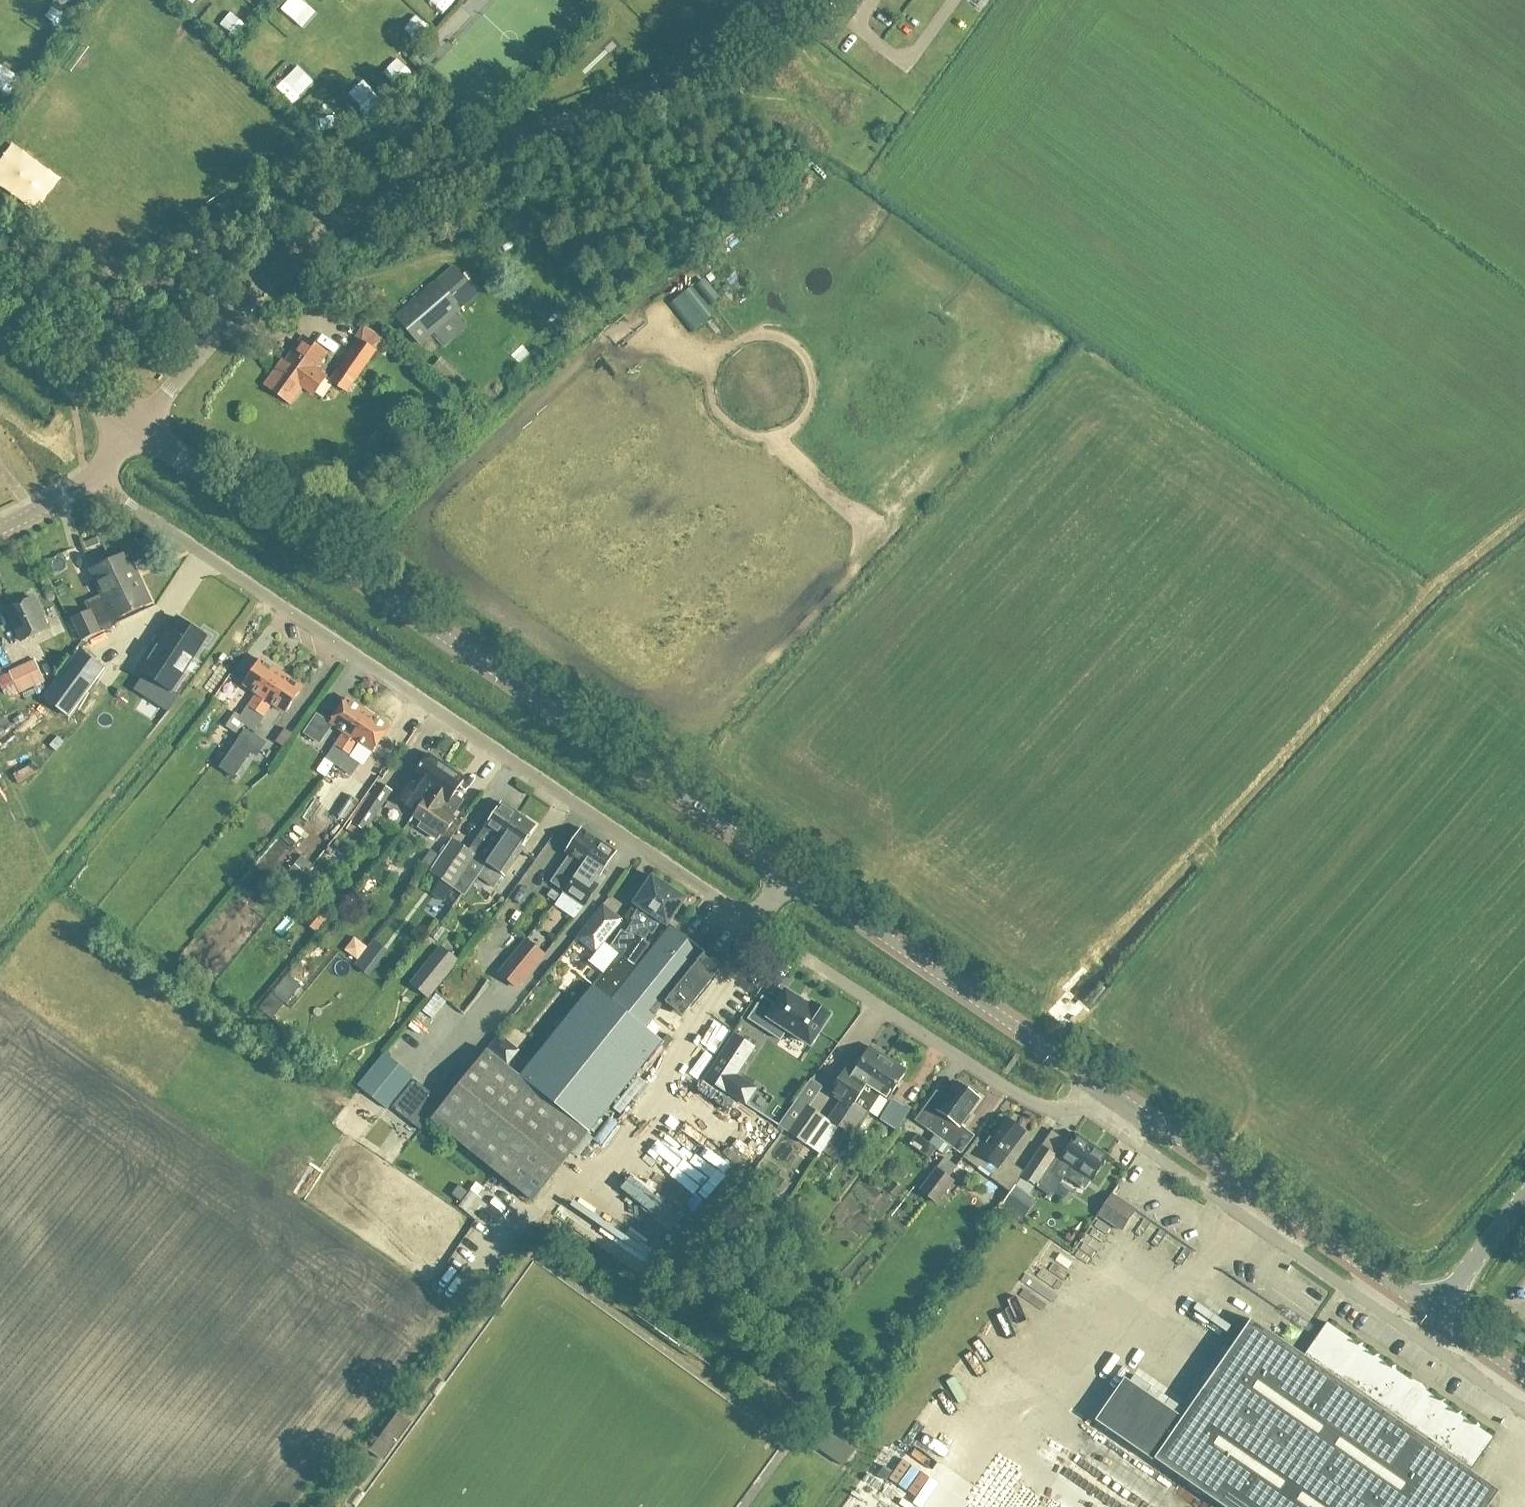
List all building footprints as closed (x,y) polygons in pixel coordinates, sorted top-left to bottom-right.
[(295,26),(306,11),(291,0),(286,0),(277,13),(295,26)] [(234,15),(220,31),(237,44),(250,29),(234,15)] [(378,63),(389,75),(397,68),(407,78),(417,69),(396,46),(378,63)] [(11,75),(3,65),(0,67),(0,83),(11,75)] [(304,74),(282,94),(297,109),(318,89),(304,74)] [(463,308),(438,278),(395,315),(420,345),(463,308)] [(317,368),(328,352),(304,335),(281,367),(278,365),(265,384),(292,403),(303,386),(314,393),(327,375),(317,368)] [(337,383),(342,387),(350,386),(357,377),(376,351),(360,339),(341,365),(341,366),(334,375),(337,383)] [(103,593),(138,575),(127,552),(91,569),(103,593)] [(138,575),(103,593),(115,619),(151,602),(138,575)] [(24,639),(50,627),(35,595),(9,608),(24,639)] [(84,640),(103,630),(92,610),(74,618),(84,640)] [(168,632),(164,629),(138,670),(172,691),(207,637),(178,617),(168,632)] [(21,688),(46,676),(37,658),(12,670),(21,688)] [(250,723),(284,672),(262,658),(246,682),(260,692),(251,705),(250,704),(241,717),(248,722),(250,723)] [(96,682),(70,662),(44,697),(70,717),(96,682)] [(250,723),(259,729),(267,717),(265,716),(275,701),(289,710),(305,686),(284,672),(250,723)] [(229,702),(243,684),(233,676),(219,695),(229,702)] [(335,764),(371,710),(349,696),(333,720),(347,730),(339,743),(337,743),(327,759),(335,764)] [(240,733),(247,723),(238,717),(241,713),(235,709),(226,723),(240,733)] [(342,769),(352,754),(362,739),(376,749),(392,724),(371,710),(335,764),(342,769)] [(309,733),(327,739),(334,717),(316,711),(309,733)] [(235,775),(251,752),(244,748),(254,733),(247,728),(221,766),(235,775)] [(399,800),(417,812),(448,766),(430,753),(413,779),(399,800)] [(455,794),(466,778),(448,766),(417,812),(414,816),(423,821),(419,827),(438,839),(441,834),(443,835),(455,817),(453,816),(464,800),(455,794)] [(366,830),(380,809),(393,790),(381,783),(368,802),(354,823),(365,830),(366,830)] [(461,879),(472,886),(487,863),(520,814),(503,803),(487,826),(486,826),(470,850),(454,839),(432,872),(455,888),(461,879)] [(536,826),(520,814),(487,863),(505,875),(522,850),(520,849),(536,826)] [(566,894),(601,841),(583,828),(566,853),(573,857),(565,869),(562,867),(552,882),(564,891),(563,893),(566,894)] [(601,875),(617,851),(601,841),(566,894),(585,906),(604,877),(601,875)] [(302,851),(296,860),(307,868),(314,859),(302,851)] [(379,893),(401,870),(390,860),(368,883),(379,893)] [(620,952),(636,965),(650,944),(650,943),(645,940),(650,932),(654,934),(662,921),(668,925),(687,898),(668,886),(668,885),(653,875),(653,876),(635,903),(636,904),(627,917),(632,927),(627,934),(623,931),(612,948),(605,943),(623,919),(604,904),(578,938),(598,953),(591,963),(604,973),(620,952)] [(512,917),(522,899),(512,894),(502,911),(512,917)] [(320,928),(330,910),(322,905),(312,923),(320,928)] [(672,925),(639,967),(636,965),(620,952),(604,973),(605,974),(522,1077),(487,1049),(432,1119),(535,1201),(663,1041),(646,1028),(665,1004),(674,1010),(693,1008),(724,969),(723,956),(715,956),(715,950),(712,949),(706,949),(672,925)] [(499,972),(518,987),(545,954),(526,940),(499,972)] [(459,959),(445,947),(414,985),(428,997),(459,959)] [(273,994),(285,1003),(301,984),(289,974),(273,994)] [(749,1018),(781,1039),(787,1029),(810,1045),(830,1014),(813,1003),(811,1006),(786,990),(776,1005),(763,997),(749,1018)] [(734,1034),(706,1078),(746,1104),(757,1087),(737,1074),(755,1047),(734,1034)] [(829,1120),(839,1126),(840,1127),(886,1056),(871,1047),(854,1074),(849,1071),(836,1092),(844,1097),(829,1120)] [(383,1054),(358,1085),(387,1108),(412,1077),(383,1054)] [(840,1127),(851,1134),(866,1111),(868,1112),(881,1092),(891,1098),(892,1096),(895,1097),(900,1089),(898,1087),(908,1070),(886,1056),(840,1127)] [(402,1114),(424,1087),(435,1075),(423,1065),(390,1105),(402,1114)] [(962,1153),(974,1136),(960,1126),(962,1123),(965,1125),(971,1116),(969,1114),(979,1099),(976,1097),(979,1094),(970,1086),(967,1090),(958,1083),(948,1098),(938,1091),(917,1121),(936,1135),(930,1142),(918,1134),(910,1144),(929,1158),(936,1149),(946,1155),(952,1146),(962,1153)] [(779,1101),(788,1108),(798,1094),(788,1087),(779,1101)] [(430,1092),(408,1119),(421,1130),(443,1103),(430,1092)] [(880,1119),(897,1129),(912,1108),(894,1097),(880,1119)] [(789,1132),(808,1144),(826,1118),(807,1105),(789,1132)] [(685,1115),(674,1126),(694,1145),(705,1134),(685,1115)] [(964,1157),(1011,1191),(1025,1172),(1007,1158),(1026,1131),(1006,1117),(986,1144),(978,1138),(964,1157)] [(1051,1126),(1046,1138),(1064,1146),(1069,1134),(1051,1126)] [(1087,1178),(1092,1181),(1108,1156),(1091,1145),(1091,1144),(1077,1135),(1075,1138),(1071,1135),(1066,1143),(1070,1145),(1061,1159),(1042,1147),(1023,1177),(1052,1197),(1066,1176),(1081,1187),(1087,1178)] [(685,1144),(680,1155),(705,1169),(711,1158),(685,1144)] [(665,1218),(675,1206),(630,1167),(620,1179),(665,1218)] [(919,1189),(930,1198),(938,1204),(955,1182),(936,1167),(919,1189)] [(974,1188),(988,1194),(993,1182),(979,1176),(974,1188)] [(1098,1214),(1123,1230),(1137,1209),(1112,1193),(1098,1214)] [(974,1245),(989,1225),(978,1217),(963,1237),(974,1245)] [(1181,1416),(1125,1378),(1097,1419),(1153,1457),(1225,1506),(1486,1506),(1498,1490),(1468,1469),(1490,1436),(1358,1345),(1324,1321),(1302,1354),(1249,1317),(1181,1416)]
